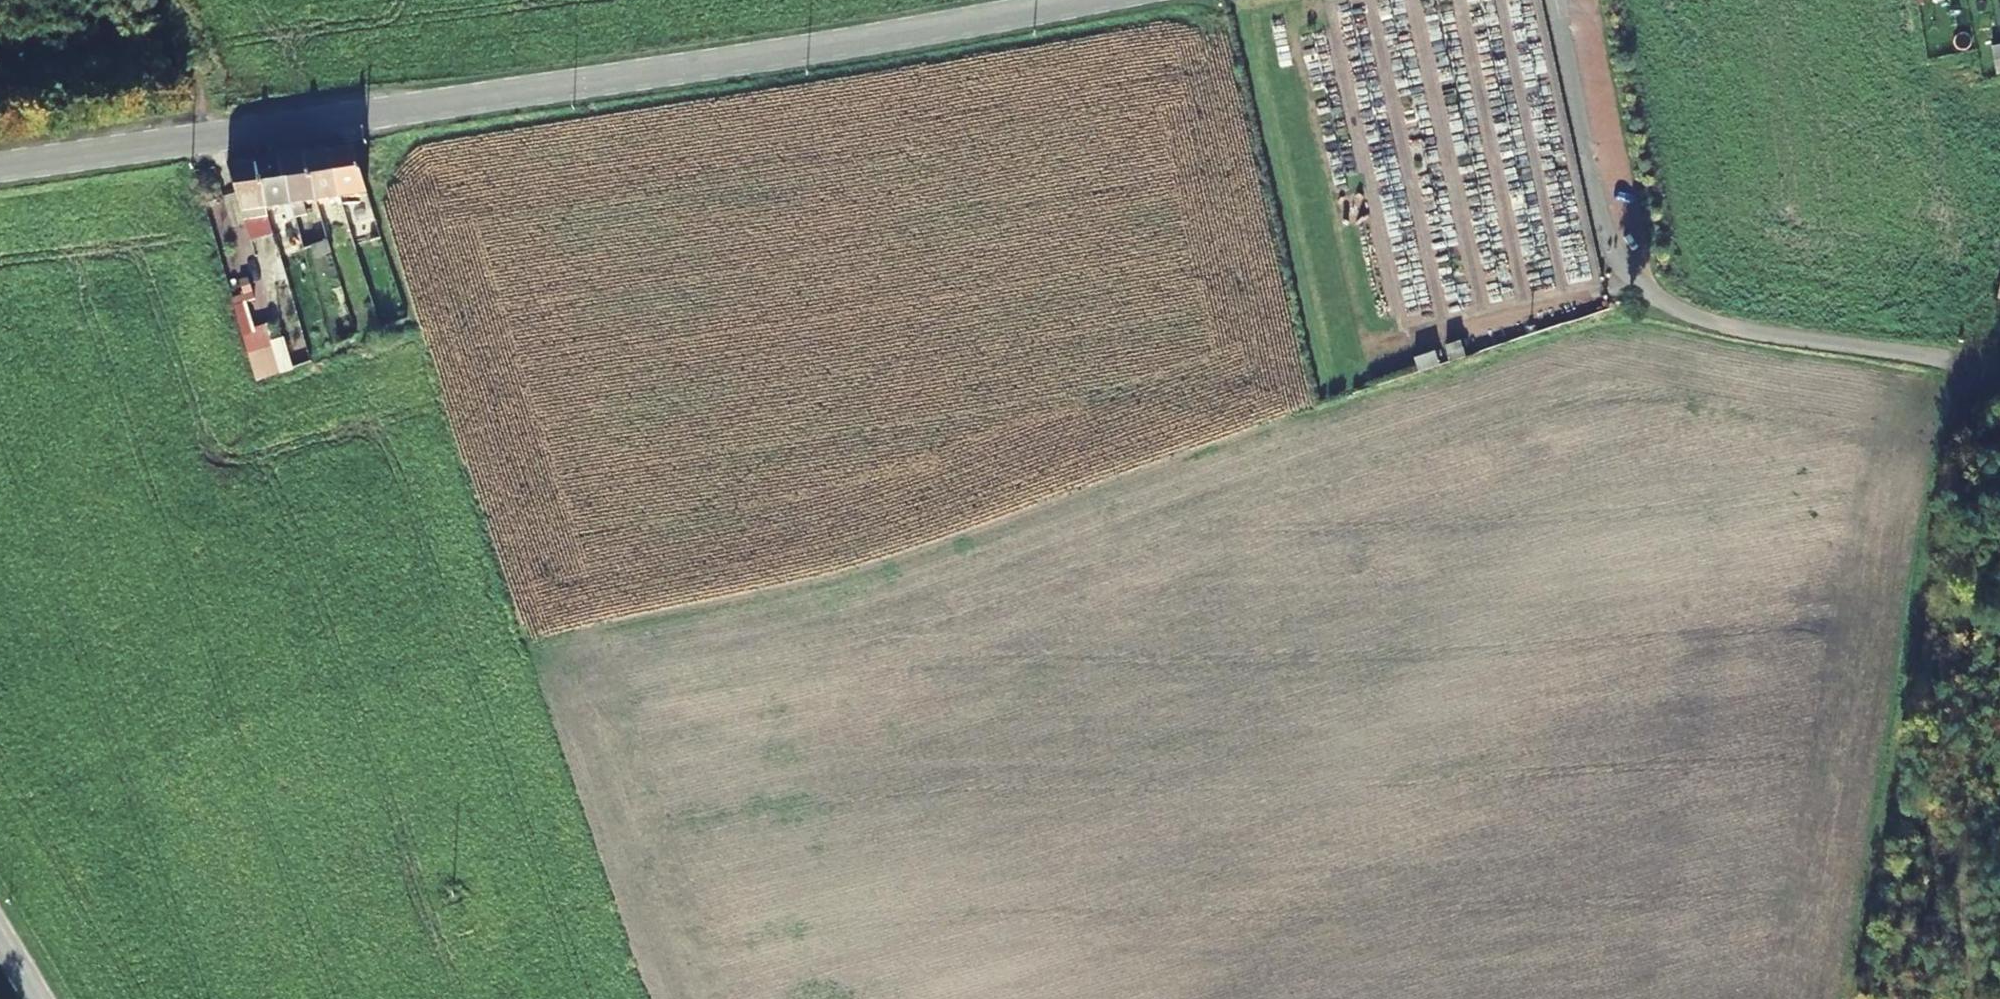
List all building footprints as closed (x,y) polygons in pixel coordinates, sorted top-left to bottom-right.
[(1997,81),(1999,80),(1999,53),(1992,54),(1997,81)] [(342,198),(368,194),(356,150),(329,154),(342,198)] [(316,203),(342,198),(329,154),(303,157),(316,203)] [(290,207),(316,203),(303,157),(276,161),(290,207)] [(265,211),(290,207),(276,161),(252,165),(265,211)] [(240,215),(265,211),(252,165),(226,169),(240,215)] [(370,242),(381,239),(375,219),(363,223),(370,242)] [(296,253),(295,246),(276,250),(278,258),(296,253)] [(278,258),(276,250),(252,255),(255,264),(278,258)] [(232,305),(255,381),(293,370),(283,337),(272,340),(267,323),(252,328),(244,301),(232,305)]
